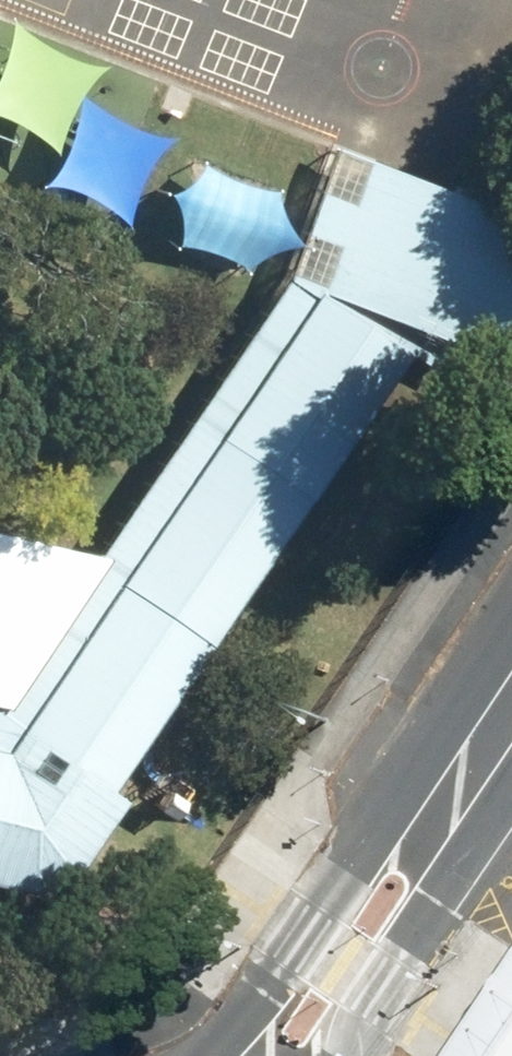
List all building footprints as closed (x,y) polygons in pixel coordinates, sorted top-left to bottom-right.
[(6,14),(2,38),(0,43),(0,113),(1,113),(18,123),(39,138),(50,149),(53,134),(60,113),(68,95),(81,75),(97,58),(74,57),(55,51),(36,41),(17,27),(6,14)] [(149,148),(166,132),(152,134),(134,127),(87,106),(73,90),(71,104),(68,122),(56,149),(46,165),(37,177),(29,181),(41,181),(61,183),(85,195),(103,208),(121,225),(123,211),(129,184),(140,163),(149,148)] [(314,292),(366,158),(329,148),(282,279),(96,555),(0,530),(0,741),(314,292)] [(366,158),(314,292),(0,741),(0,883),(49,893),(121,799),(106,786),(415,333),(487,358),(511,279),(511,205),(366,158)] [(266,247),(288,241),(277,217),(271,201),(270,188),(258,187),(230,178),(209,168),(198,162),(186,177),(173,186),(162,190),(171,210),(174,228),(175,243),(200,249),(219,256),(243,266),(266,247)] [(511,1051),(511,979),(467,1045),(459,1055),(509,1055),(511,1051)]
